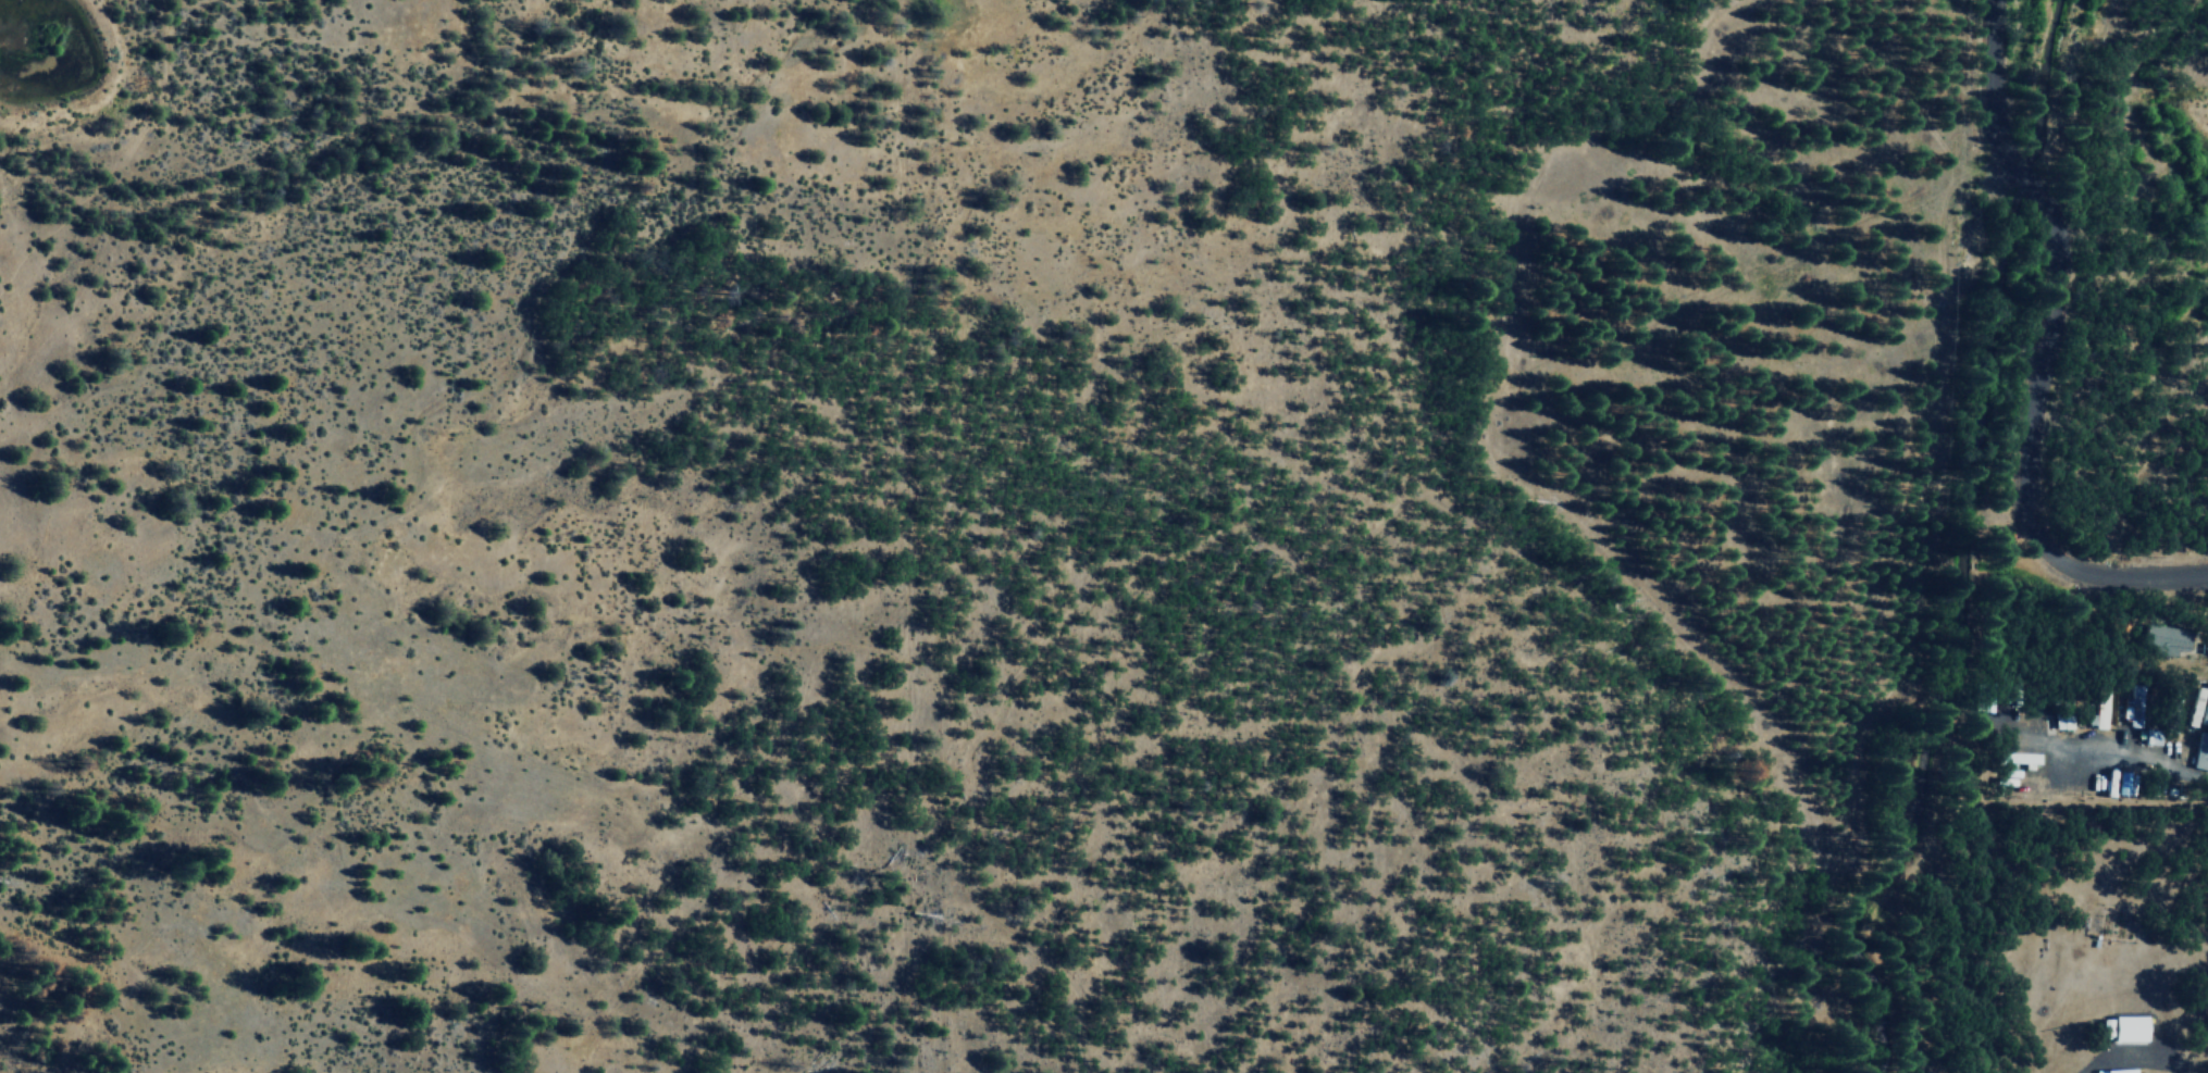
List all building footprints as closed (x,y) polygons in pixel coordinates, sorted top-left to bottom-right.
[(2191,628),(2145,621),(2141,642),(2186,651),(2191,628)] [(2128,724),(2139,724),(2139,683),(2128,683),(2128,724)] [(2207,769),(2207,701),(2203,700),(2204,689),(2195,688),(2188,723),(2198,724),(2191,765),(2207,769)] [(2150,1040),(2150,1016),(2104,1017),(2104,1041),(2150,1040)]
